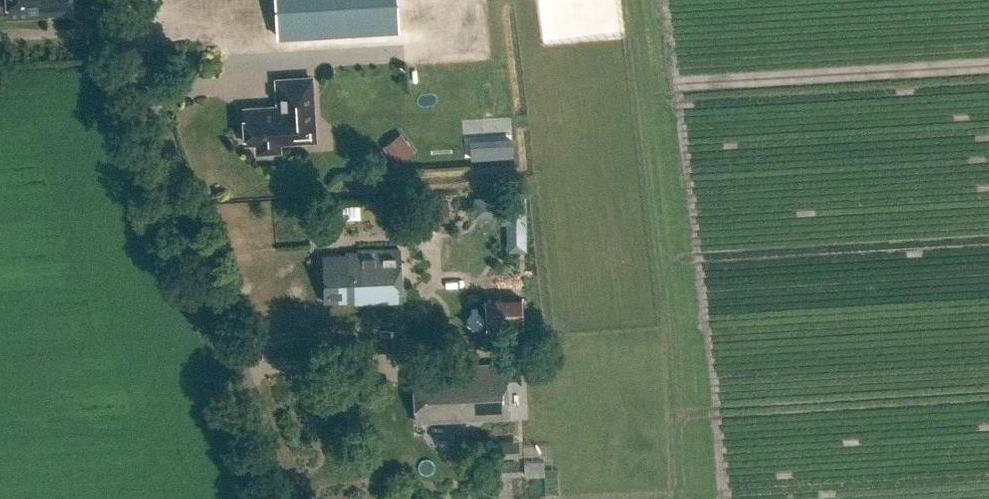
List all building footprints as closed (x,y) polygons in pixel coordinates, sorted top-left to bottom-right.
[(48,12),(71,11),(71,0),(7,0),(8,17),(48,15),(48,12)] [(396,0),(276,0),(278,37),(398,30),(396,0)] [(487,74),(478,75),(480,99),(489,98),(487,74)] [(462,100),(461,76),(452,77),(453,101),(462,100)] [(275,139),(311,137),(307,77),(274,79),(275,104),(240,106),(242,141),(254,140),(254,144),(259,148),(271,147),(275,143),(275,139)] [(436,102),(434,78),(425,79),(427,103),(436,102)] [(401,134),(384,147),(398,165),(415,152),(401,134)] [(474,196),(474,217),(498,216),(498,224),(506,224),(506,252),(528,251),(527,195),(474,196)] [(358,216),(357,200),(337,202),(338,218),(358,216)] [(348,304),(402,302),(401,249),(344,251),(344,253),(323,254),(324,301),(348,301),(348,304)] [(521,296),(485,298),(487,328),(523,326),(521,296)] [(507,362),(414,366),(416,421),(509,416),(507,362)] [(519,440),(496,441),(497,457),(520,456),(519,440)] [(498,475),(521,475),(520,459),(497,459),(498,475)] [(525,474),(545,474),(544,461),(524,462),(525,474)]
